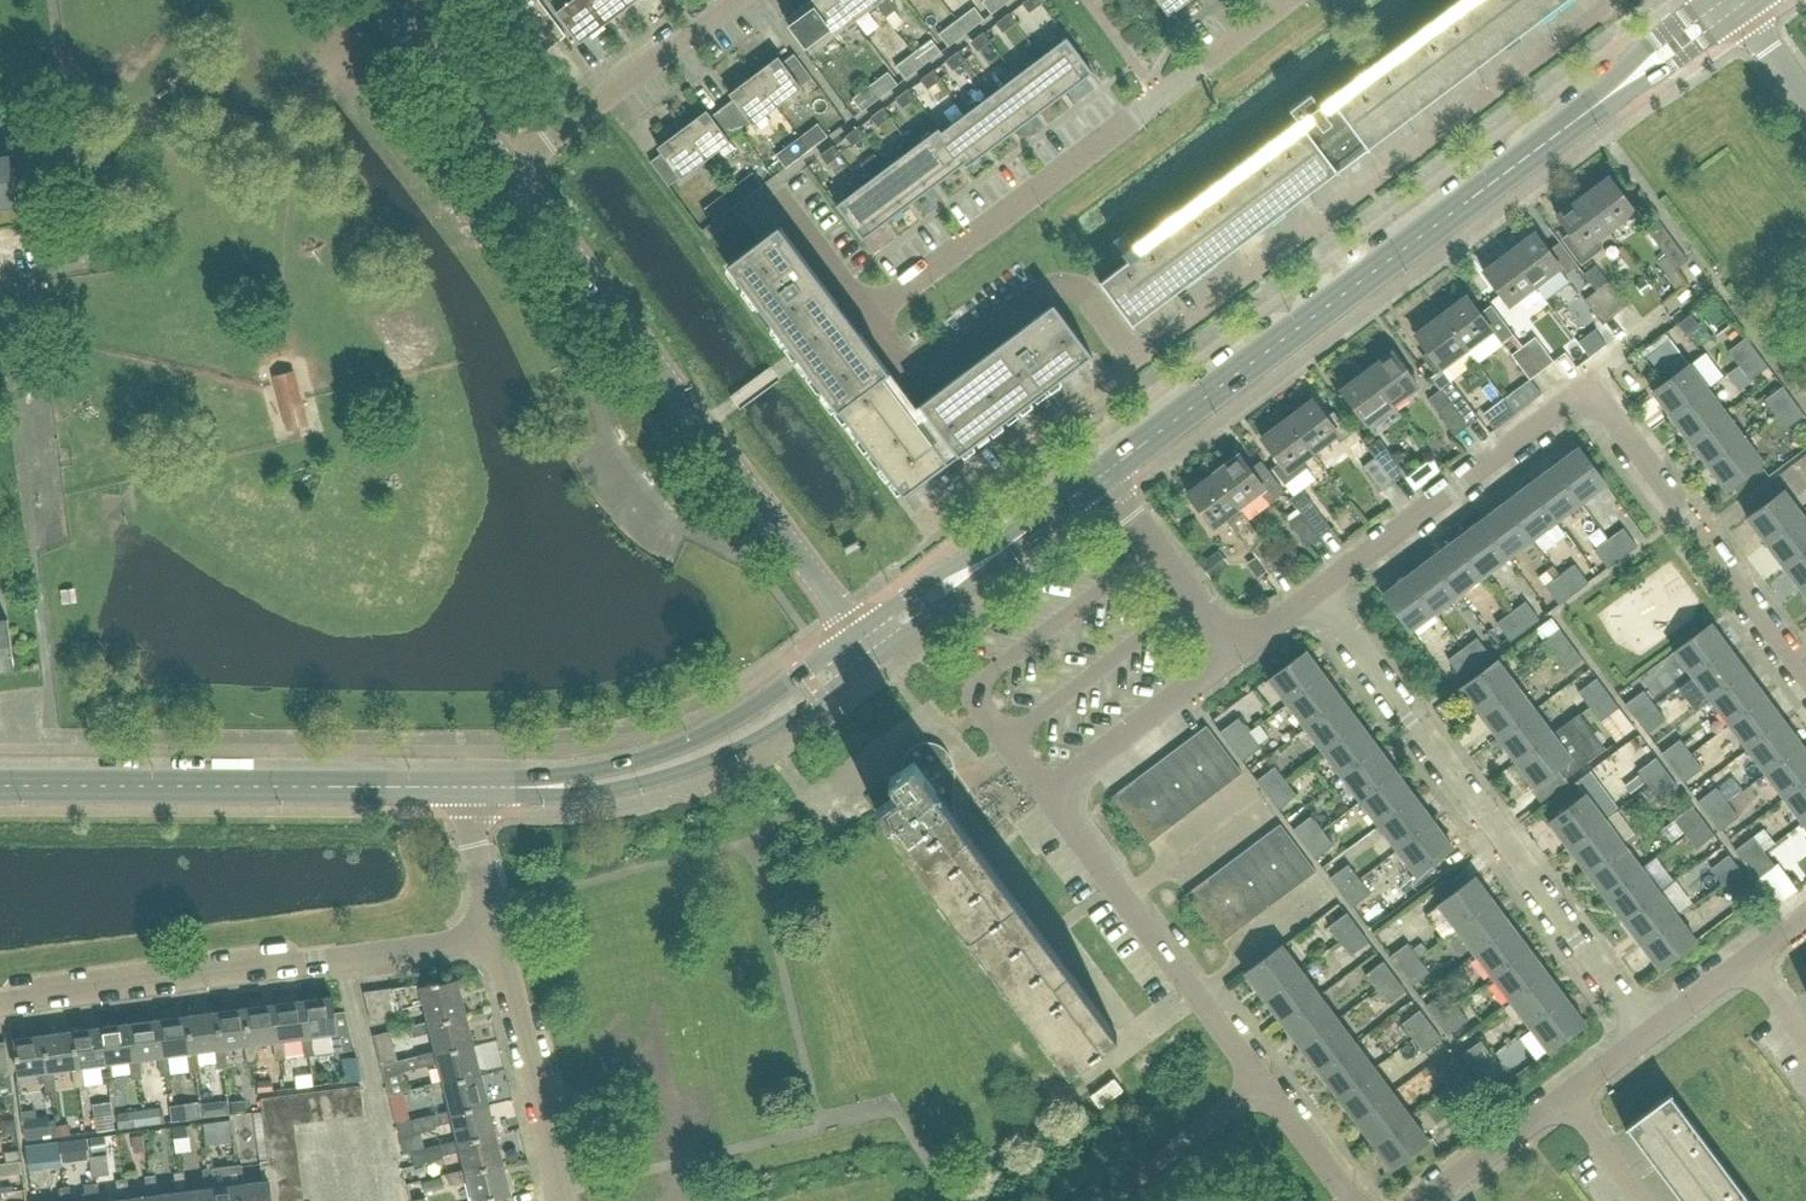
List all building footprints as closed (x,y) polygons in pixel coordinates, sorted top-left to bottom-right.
[(540,0),(507,0),(548,54),(549,53),(547,50),(566,35),(540,0)] [(604,24),(586,0),(572,0),(557,11),(580,42),(604,24)] [(604,24),(628,6),(624,0),(586,0),(604,24)] [(855,19),(841,0),(806,0),(808,2),(808,1),(834,36),(855,19)] [(877,3),(875,0),(841,0),(855,19),(877,3)] [(1009,0),(983,0),(982,1),(992,14),(1010,0),(1009,0)] [(1039,0),(1027,0),(1023,3),(1029,11),(1041,3),(1039,0)] [(1133,325),(1134,326),(1136,324),(1135,322),(1336,171),(1337,173),(1339,171),(1333,164),(1353,149),(1358,150),(1358,149),(1364,144),(1368,149),(1370,148),(1368,146),(1564,0),(1474,0),(1374,75),(1368,68),(1319,104),(1311,93),(1300,101),(1309,112),(1260,149),(1266,157),(1141,251),(1126,232),(1115,240),(1130,259),(1102,280),(1100,278),(1099,279),(1133,325)] [(1169,14),(1188,0),(1158,0),(1169,14)] [(812,52),(834,36),(808,1),(808,2),(795,11),(792,6),(783,14),(812,52)] [(975,6),(957,20),(966,32),(984,19),(975,6)] [(1003,31),(1015,22),(1008,14),(997,23),(1003,31)] [(966,32),(957,20),(939,33),(948,46),(966,32)] [(983,33),(972,42),(978,50),(989,41),(983,33)] [(1067,37),(1040,57),(1066,92),(1093,72),(1067,37)] [(931,39),(914,52),(923,65),(941,51),(931,39)] [(923,65),(914,52),(896,66),(905,78),(923,65)] [(958,52),(947,61),(953,69),(964,60),(958,52)] [(779,56),(754,75),(777,106),(802,87),(801,86),(812,77),(794,53),(783,62),(779,56)] [(1041,110),(1066,92),(1040,57),(1015,76),(1041,110)] [(574,61),(563,70),(578,87),(589,77),(574,61)] [(888,71),(870,84),(880,97),(898,84),(888,71)] [(933,71),(922,80),(928,88),(939,79),(933,71)] [(753,124),(777,106),(754,75),(730,93),(734,98),(722,107),(741,131),(752,123),(753,124)] [(990,94),(1016,129),(1041,110),(1015,76),(990,94)] [(880,97),(870,84),(852,98),(862,111),(880,97)] [(908,90),(896,98),(903,107),(914,98),(908,90)] [(990,94),(965,113),(991,148),(1016,129),(990,94)] [(729,140),(741,131),(722,107),(711,115),(707,110),(683,128),(706,159),(720,148),(725,156),(735,148),(729,140)] [(871,117),(878,126),(889,117),(883,108),(871,117)] [(991,148),(965,113),(941,131),(940,132),(963,163),(962,164),(965,168),(991,148)] [(810,149),(828,136),(818,123),(800,136),(810,149)] [(853,144),(864,135),(858,127),(846,136),(853,144)] [(662,152),(651,161),(669,185),(680,176),(681,177),(706,159),(683,128),(658,147),(662,152)] [(939,128),(912,147),(938,182),(962,164),(963,163),(940,132),(941,131),(939,128)] [(786,167),(804,154),(794,141),(777,154),(786,167)] [(839,154),(833,146),(821,155),(827,163),(839,154)] [(938,182),(912,147),(887,166),(913,201),(938,182)] [(18,204),(11,155),(0,156),(0,207),(18,204)] [(754,156),(733,162),(737,175),(758,170),(754,156)] [(862,185),(888,220),(913,201),(887,166),(862,185)] [(1583,195),(1610,231),(1636,211),(1609,175),(1583,195)] [(738,203),(756,189),(746,177),(729,190),(738,203)] [(862,239),(888,220),(862,185),(836,205),(862,239)] [(705,208),(714,221),(732,207),(723,195),(705,208)] [(1597,240),(1610,231),(1583,195),(1557,214),(1574,238),(1567,243),(1583,263),(1603,248),(1597,240)] [(1689,260),(1657,217),(1645,227),(1676,269),(1689,260)] [(902,497),(1091,355),(1058,310),(913,418),(842,324),(771,229),(726,263),(787,344),(796,356),(902,497)] [(1508,250),(1535,286),(1562,267),(1535,231),(1508,250)] [(1535,286),(1508,250),(1483,270),(1510,306),(1535,286)] [(1595,289),(1615,316),(1627,306),(1596,266),(1584,275),(1595,289)] [(1583,298),(1603,325),(1615,316),(1595,289),(1583,298)] [(1488,307),(1480,313),(1466,294),(1440,314),(1467,350),(1493,330),(1502,341),(1509,335),(1488,307)] [(1689,328),(1699,342),(1721,326),(1712,313),(1689,328)] [(1435,374),(1441,369),(1467,350),(1440,314),(1414,333),(1432,357),(1425,362),(1435,374)] [(1535,336),(1523,345),(1542,370),(1554,361),(1535,336)] [(1727,351),(1738,365),(1757,351),(1745,336),(1727,351)] [(1530,380),(1542,370),(1523,345),(1511,355),(1530,380)] [(1367,369),(1393,405),(1419,385),(1392,350),(1367,369)] [(1757,351),(1738,365),(1749,380),(1768,366),(1757,351)] [(1652,391),(1671,416),(1708,388),(1706,385),(1721,374),(1704,352),(1652,391)] [(1368,424),(1393,405),(1367,369),(1341,389),(1368,424)] [(287,385),(278,387),(287,423),(297,420),(295,416),(305,413),(296,378),(286,380),(287,385)] [(1451,380),(1439,389),(1467,426),(1479,417),(1451,380)] [(1764,399),(1775,414),(1793,400),(1782,385),(1764,399)] [(1727,413),(1708,388),(1671,416),(1689,441),(1727,413)] [(1427,398),(1454,435),(1467,426),(1439,389),(1427,398)] [(1313,398),(1287,417),(1314,453),(1339,434),(1313,398)] [(1793,400),(1775,414),(1787,429),(1805,415),(1793,400)] [(1745,437),(1727,413),(1689,441),(1708,465),(1745,437)] [(1302,462),(1314,453),(1287,417),(1260,437),(1279,462),(1272,468),(1284,485),(1306,468),(1302,462)] [(1764,462),(1745,437),(1708,465),(1726,490),(1759,465),(1764,462)] [(1582,502),(1607,484),(1579,446),(1554,465),(1582,502)] [(1386,448),(1375,457),(1393,482),(1405,473),(1386,448)] [(1213,473),(1240,508),(1261,492),(1269,503),(1284,491),(1261,460),(1250,469),(1239,454),(1213,473)] [(1381,491),(1393,482),(1375,457),(1363,466),(1381,491)] [(1582,502),(1554,465),(1529,483),(1558,521),(1582,502)] [(1282,565),(1240,508),(1213,473),(1187,492),(1213,528),(1226,519),(1250,552),(1252,551),(1255,555),(1247,561),(1258,576),(1266,570),(1269,574),(1282,565)] [(1533,539),(1558,521),(1529,483),(1505,501),(1533,539)] [(1747,518),(1766,543),(1803,514),(1784,489),(1747,518)] [(1509,557),(1533,539),(1505,501),(1481,520),(1509,557)] [(1313,504),(1300,513),(1319,537),(1331,529),(1313,504)] [(1307,546),(1319,537),(1300,513),(1288,521),(1307,546)] [(1803,514),(1766,543),(1784,567),(1805,550),(1805,518),(1803,514)] [(1484,576),(1509,557),(1481,520),(1456,538),(1484,576)] [(1624,528),(1609,539),(1623,557),(1638,546),(1624,528)] [(1484,576),(1456,538),(1432,556),(1460,594),(1484,576)] [(1623,557),(1609,539),(1594,550),(1608,568),(1623,557)] [(1784,567),(1802,591),(1805,588),(1805,550),(1784,567)] [(1436,612),(1460,594),(1432,556),(1407,574),(1436,612)] [(1576,564),(1561,576),(1574,594),(1589,582),(1576,564)] [(1407,574),(1382,593),(1411,631),(1436,612),(1407,574)] [(1574,594),(1561,576),(1546,587),(1559,605),(1574,594)] [(1248,593),(1257,605),(1277,589),(1268,577),(1248,593)] [(1526,601),(1511,612),(1525,631),(1540,620),(1526,601)] [(1525,631),(1511,612),(1497,623),(1511,642),(1525,631)] [(16,667),(9,618),(0,619),(0,670),(16,667)] [(1693,676),(1730,648),(1711,623),(1674,651),(1693,676)] [(1542,644),(1553,658),(1572,644),(1561,630),(1542,644)] [(1478,637),(1463,649),(1476,667),(1492,656),(1478,637)] [(1572,644),(1553,658),(1565,673),(1583,659),(1572,644)] [(1693,676),(1711,700),(1748,672),(1730,648),(1693,676)] [(1476,667),(1463,649),(1448,660),(1461,678),(1476,667)] [(1325,675),(1306,650),(1269,678),(1287,703),(1325,675)] [(1461,687),(1479,712),(1517,684),(1498,659),(1461,687)] [(1729,725),(1767,697),(1748,672),(1711,700),(1729,725)] [(1287,703),(1306,727),(1343,699),(1325,675),(1287,703)] [(1579,692),(1590,707),(1608,693),(1597,678),(1579,692)] [(1535,708),(1517,684),(1479,712),(1497,737),(1535,708)] [(1625,703),(1636,718),(1655,705),(1644,690),(1625,703)] [(1608,693),(1590,707),(1601,722),(1619,708),(1608,693)] [(1729,725),(1748,749),(1785,721),(1767,697),(1729,725)] [(1306,727),(1324,752),(1362,724),(1343,699),(1306,727)] [(1655,705),(1636,718),(1647,733),(1666,720),(1655,705)] [(1554,733),(1535,708),(1497,737),(1516,761),(1554,733)] [(1534,786),(1558,769),(1565,778),(1605,748),(1579,713),(1554,733),(1516,761),(1534,786)] [(1220,732),(1231,746),(1250,732),(1239,718),(1220,732)] [(1748,749),(1766,773),(1803,745),(1785,721),(1748,749)] [(1324,752),(1342,776),(1380,748),(1362,724),(1324,752)] [(1207,725),(1195,734),(1212,758),(1224,748),(1207,725)] [(1261,747),(1250,732),(1231,746),(1242,761),(1261,747)] [(1212,758),(1195,734),(1183,743),(1201,766),(1212,758)] [(1662,753),(1673,768),(1692,754),(1681,739),(1662,753)] [(1183,743),(1172,752),(1189,775),(1201,766),(1183,743)] [(1784,798),(1805,782),(1805,749),(1803,745),(1766,773),(1784,798)] [(1212,758),(1230,781),(1242,771),(1224,748),(1212,758)] [(1342,776),(1361,801),(1398,773),(1380,748),(1342,776)] [(876,809),(877,810),(889,826),(889,825),(1070,1066),(1117,1031),(936,791),(937,790),(942,782),(944,775),(943,768),(939,759),(948,753),(946,751),(937,758),(931,749),(915,761),(914,760),(890,778),(899,791),(876,809)] [(1189,775),(1172,752),(1160,760),(1178,784),(1189,775)] [(1692,754),(1673,768),(1684,782),(1702,769),(1692,754)] [(1230,781),(1212,758),(1201,766),(1218,789),(1230,781)] [(1638,771),(1649,786),(1667,772),(1656,758),(1638,771)] [(1160,760),(1148,769),(1166,792),(1178,784),(1160,760)] [(1189,775),(1206,798),(1218,789),(1201,766),(1189,775)] [(1257,780),(1268,795),(1286,781),(1275,766),(1257,780)] [(1166,792),(1148,769),(1137,778),(1154,801),(1166,792)] [(1667,772),(1649,786),(1660,801),(1678,787),(1667,772)] [(1379,825),(1417,797),(1398,773),(1361,801),(1379,825)] [(1189,775),(1178,784),(1195,807),(1206,798),(1189,775)] [(1137,778),(1125,787),(1143,810),(1154,801),(1137,778)] [(1268,795),(1279,809),(1297,795),(1286,781),(1268,795)] [(1805,820),(1805,782),(1784,798),(1803,822),(1805,820)] [(1195,807),(1178,784),(1166,792),(1183,815),(1195,807)] [(1125,787),(1113,796),(1112,797),(1131,819),(1143,810),(1125,787)] [(1699,801),(1709,816),(1728,802),(1717,787),(1699,801)] [(1183,815),(1166,792),(1154,801),(1172,824),(1183,815)] [(1549,821),(1567,846),(1605,817),(1586,792),(1569,805),(1549,821)] [(1397,849),(1435,821),(1417,797),(1379,825),(1397,849)] [(1154,801),(1143,810),(1160,833),(1172,824),(1154,801)] [(1728,802),(1709,816),(1720,830),(1739,817),(1728,802)] [(1674,819),(1685,834),(1704,820),(1693,805),(1674,819)] [(1143,810),(1131,819),(1134,823),(1148,842),(1160,833),(1143,810)] [(1293,828),(1304,843),(1323,829),(1312,814),(1293,828)] [(1623,842),(1605,817),(1567,846),(1586,870),(1623,842)] [(1715,835),(1704,820),(1685,834),(1696,849),(1715,835)] [(1435,821),(1397,849),(1416,874),(1454,846),(1435,821)] [(1268,833),(1286,856),(1298,847),(1281,823),(1268,833)] [(1334,844),(1323,829),(1304,843),(1316,858),(1334,844)] [(1268,833),(1257,841),(1274,865),(1286,856),(1268,833)] [(1746,865),(1765,851),(1753,835),(1734,849),(1746,865)] [(1263,874),(1274,865),(1257,841),(1245,850),(1263,874)] [(1642,866),(1623,842),(1586,870),(1604,894),(1642,866)] [(1298,847),(1286,856),(1303,880),(1316,870),(1298,847)] [(1245,850),(1233,859),(1251,882),(1263,874),(1245,850)] [(1775,865),(1765,851),(1746,865),(1756,879),(1775,865)] [(1710,868),(1721,883),(1740,869),(1728,854),(1710,868)] [(1292,888),(1303,880),(1286,856),(1274,865),(1292,888)] [(1233,859),(1222,868),(1239,891),(1251,882),(1233,859)] [(1330,877),(1341,892),(1360,878),(1349,863),(1330,877)] [(1280,897),(1292,888),(1274,865),(1263,874),(1280,897)] [(1660,890),(1642,866),(1604,894),(1622,919),(1660,890)] [(1222,868),(1210,876),(1228,900),(1239,891),(1222,868)] [(1740,869),(1721,883),(1732,898),(1751,884),(1740,869)] [(1269,906),(1280,897),(1263,874),(1251,882),(1269,906)] [(1210,876),(1199,885),(1216,908),(1228,900),(1210,876)] [(1438,905),(1457,929),(1494,901),(1476,876),(1438,905)] [(1371,892),(1360,878),(1341,892),(1352,906),(1371,892)] [(1257,914),(1269,906),(1251,882),(1239,891),(1257,914)] [(1204,918),(1216,908),(1199,885),(1186,894),(1204,918)] [(1622,919),(1641,943),(1678,915),(1660,890),(1622,919)] [(1246,923),(1257,914),(1239,891),(1228,900),(1246,923)] [(1234,932),(1246,923),(1228,900),(1216,908),(1234,932)] [(1512,926),(1494,901),(1457,929),(1475,954),(1512,926)] [(1222,941),(1234,932),(1216,908),(1204,918),(1222,941)] [(1328,926),(1339,940),(1358,926),(1347,912),(1328,926)] [(1697,940),(1678,915),(1641,943),(1660,968),(1697,940)] [(1369,941),(1358,926),(1339,940),(1351,955),(1369,941)] [(1475,954),(1493,978),(1531,950),(1512,926),(1475,954)] [(1389,956),(1401,970),(1419,957),(1408,942),(1389,956)] [(1302,969),(1283,944),(1246,972),(1264,997),(1302,969)] [(1493,978),(1512,1002),(1549,974),(1531,950),(1493,978)] [(1430,972),(1419,957),(1401,970),(1412,985),(1430,972)] [(1365,974),(1376,989),(1395,975),(1383,960),(1365,974)] [(1320,993),(1302,969),(1264,997),(1283,1022),(1320,993)] [(1512,1002),(1530,1026),(1567,998),(1549,974),(1512,1002)] [(1406,990),(1395,975),(1376,989),(1387,1004),(1406,990)] [(424,1003),(428,1021),(430,1025),(467,1016),(459,985),(424,994),(421,984),(363,992),(371,1022),(387,1017),(386,1012),(424,1003)] [(1426,1004),(1437,1019),(1455,1005),(1444,990),(1426,1004)] [(1338,1018),(1320,993),(1283,1022),(1301,1046),(1338,1018)] [(307,1037),(312,1036),(331,1034),(334,1053),(344,1052),(341,1031),(337,1031),(335,1013),(332,995),(302,999),(307,1037)] [(1530,1026),(1549,1051),(1586,1023),(1567,998),(1530,1026)] [(315,1055),(312,1036),(307,1037),(302,999),(274,1003),(279,1041),(283,1040),(302,1037),(305,1057),(315,1055)] [(279,1041),(274,1003),(245,1007),(250,1045),(254,1044),(273,1041),(276,1061),(286,1059),(283,1040),(279,1041)] [(1467,1020),(1455,1005),(1437,1019),(1448,1034),(1467,1020)] [(257,1063),(254,1044),(250,1045),(245,1007),(216,1011),(221,1048),(226,1048),(245,1045),(247,1064),(257,1063)] [(1402,1023),(1413,1038),(1431,1024),(1420,1009),(1402,1023)] [(228,1067),(226,1048),(221,1048),(216,1011),(188,1015),(193,1052),(198,1052),(216,1049),(218,1068),(228,1067)] [(345,1011),(335,1013),(337,1031),(341,1031),(344,1052),(355,1050),(345,1011)] [(200,1071),(198,1052),(193,1052),(188,1015),(159,1018),(164,1056),(168,1055),(187,1053),(189,1072),(200,1071)] [(474,1046),(467,1016),(430,1025),(428,1021),(409,1026),(412,1038),(431,1033),(436,1050),(437,1055),(474,1046)] [(171,1075),(168,1055),(164,1056),(159,1018),(130,1022),(135,1060),(140,1059),(158,1057),(161,1076),(171,1075)] [(1356,1042),(1338,1018),(1301,1046),(1319,1070),(1356,1042)] [(130,1022),(101,1026),(106,1063),(111,1063),(129,1060),(132,1079),(142,1078),(140,1059),(135,1060),(130,1022)] [(1442,1039),(1431,1024),(1413,1038),(1424,1052),(1442,1039)] [(114,1082),(111,1063),(106,1063),(101,1026),(72,1030),(77,1068),(82,1067),(101,1064),(103,1083),(114,1082)] [(85,1086),(82,1067),(77,1068),(72,1030),(44,1034),(49,1071),(54,1071),(72,1068),(75,1087),(85,1086)] [(56,1090),(54,1071),(49,1071),(44,1034),(14,1038),(19,1076),(38,1073),(39,1082),(45,1082),(46,1091),(56,1090)] [(1462,1053),(1473,1068),(1492,1054),(1481,1039),(1462,1053)] [(0,1042),(0,1076),(9,1074),(5,1041),(0,1042)] [(1375,1067),(1356,1042),(1319,1070),(1337,1095),(1375,1067)] [(482,1075),(474,1046),(437,1055),(436,1050),(416,1055),(419,1067),(439,1062),(443,1080),(444,1084),(482,1075)] [(1503,1069),(1492,1054),(1473,1068),(1484,1082),(1503,1069)] [(409,1069),(406,1057),(383,1063),(386,1075),(409,1069)] [(1438,1072),(1449,1087),(1468,1073),(1456,1058),(1438,1072)] [(358,1062),(342,1064),(344,1081),(360,1078),(358,1062)] [(1337,1095),(1355,1119),(1393,1091),(1375,1067),(1337,1095)] [(1479,1087),(1468,1073),(1449,1087),(1460,1101),(1479,1087)] [(444,1084),(443,1080),(424,1085),(427,1097),(446,1092),(451,1109),(452,1114),(489,1105),(482,1075),(444,1084)] [(1114,1078),(1091,1096),(1100,1107),(1123,1090),(1114,1078)] [(29,1113),(47,1112),(45,1082),(27,1083),(29,1113)] [(364,1115),(360,1086),(345,1088),(349,1116),(364,1115)] [(349,1116),(345,1088),(331,1089),(335,1118),(349,1116)] [(335,1118),(331,1089),(317,1091),(321,1120),(335,1118)] [(321,1120),(317,1091),(303,1093),(307,1122),(321,1120)] [(1411,1115),(1393,1091),(1355,1119),(1374,1143),(1411,1115)] [(414,1105),(411,1092),(396,1096),(399,1109),(414,1105)] [(1624,1127),(1676,1196),(1723,1160),(1671,1092),(1624,1127)] [(290,1094),(294,1123),(307,1122),(303,1093),(290,1094)] [(296,1136),(294,1123),(290,1094),(260,1098),(267,1140),(296,1136)] [(247,1111),(246,1101),(229,1103),(230,1113),(247,1111)] [(141,1108),(143,1125),(166,1122),(164,1105),(141,1108)] [(496,1134),(489,1105),(452,1114),(451,1109),(399,1122),(403,1137),(435,1129),(435,1126),(454,1122),(458,1139),(459,1143),(496,1134)] [(119,1128),(143,1125),(141,1108),(117,1111),(119,1128)] [(1374,1143),(1392,1168),(1430,1140),(1411,1115),(1374,1143)] [(51,1138),(49,1124),(25,1127),(27,1141),(51,1138)] [(173,1126),(176,1150),(189,1148),(187,1125),(173,1126)] [(461,1152),(465,1169),(466,1173),(504,1164),(496,1134),(459,1143),(458,1139),(411,1151),(415,1166),(445,1159),(444,1156),(461,1152)] [(269,1154),(298,1150),(296,1136),(267,1140),(269,1154)] [(223,1158),(238,1158),(237,1137),(223,1137),(223,1158)] [(77,1153),(76,1144),(64,1145),(65,1155),(77,1153)] [(69,1185),(60,1149),(28,1157),(37,1193),(69,1185)] [(273,1168),(299,1164),(298,1150),(269,1154),(269,1160),(272,1160),(273,1168)] [(0,1158),(0,1164),(21,1161),(21,1155),(0,1158)] [(269,1160),(261,1161),(264,1181),(244,1183),(240,1184),(242,1200),(273,1200),(273,1196),(271,1182),(271,1181),(275,1181),(273,1168),(272,1160),(269,1160)] [(1723,1160),(1676,1196),(1680,1200),(1753,1200),(1723,1160)] [(23,1171),(21,1161),(0,1164),(0,1174),(23,1171)] [(213,1200),(242,1200),(240,1184),(244,1183),(242,1164),(213,1168),(216,1187),(212,1187),(213,1200)] [(271,1182),(301,1178),(299,1164),(273,1168),(275,1181),(271,1181),(271,1182)] [(504,1164),(466,1173),(465,1169),(447,1174),(449,1186),(469,1181),(474,1200),(504,1200),(503,1196),(511,1194),(504,1164)] [(216,1187),(213,1168),(203,1169),(205,1188),(187,1191),(183,1191),(184,1200),(213,1200),(212,1187),(216,1187)] [(187,1191),(184,1171),(174,1173),(177,1192),(159,1194),(154,1195),(155,1200),(184,1200),(183,1191),(187,1191)] [(428,1191),(447,1186),(444,1174),(425,1179),(428,1191)] [(159,1194),(156,1175),(146,1177),(148,1196),(131,1198),(125,1199),(125,1200),(155,1200),(154,1195),(159,1194)] [(273,1196),(303,1192),(301,1178),(271,1182),(273,1196)] [(131,1198),(128,1179),(117,1180),(119,1200),(110,1200),(125,1200),(125,1199),(131,1198)] [(99,1183),(88,1184),(90,1200),(101,1200),(99,1183)] [(70,1186),(60,1188),(61,1200),(72,1200),(70,1186)] [(303,1192),(273,1196),(273,1200),(304,1200),(303,1192)]
